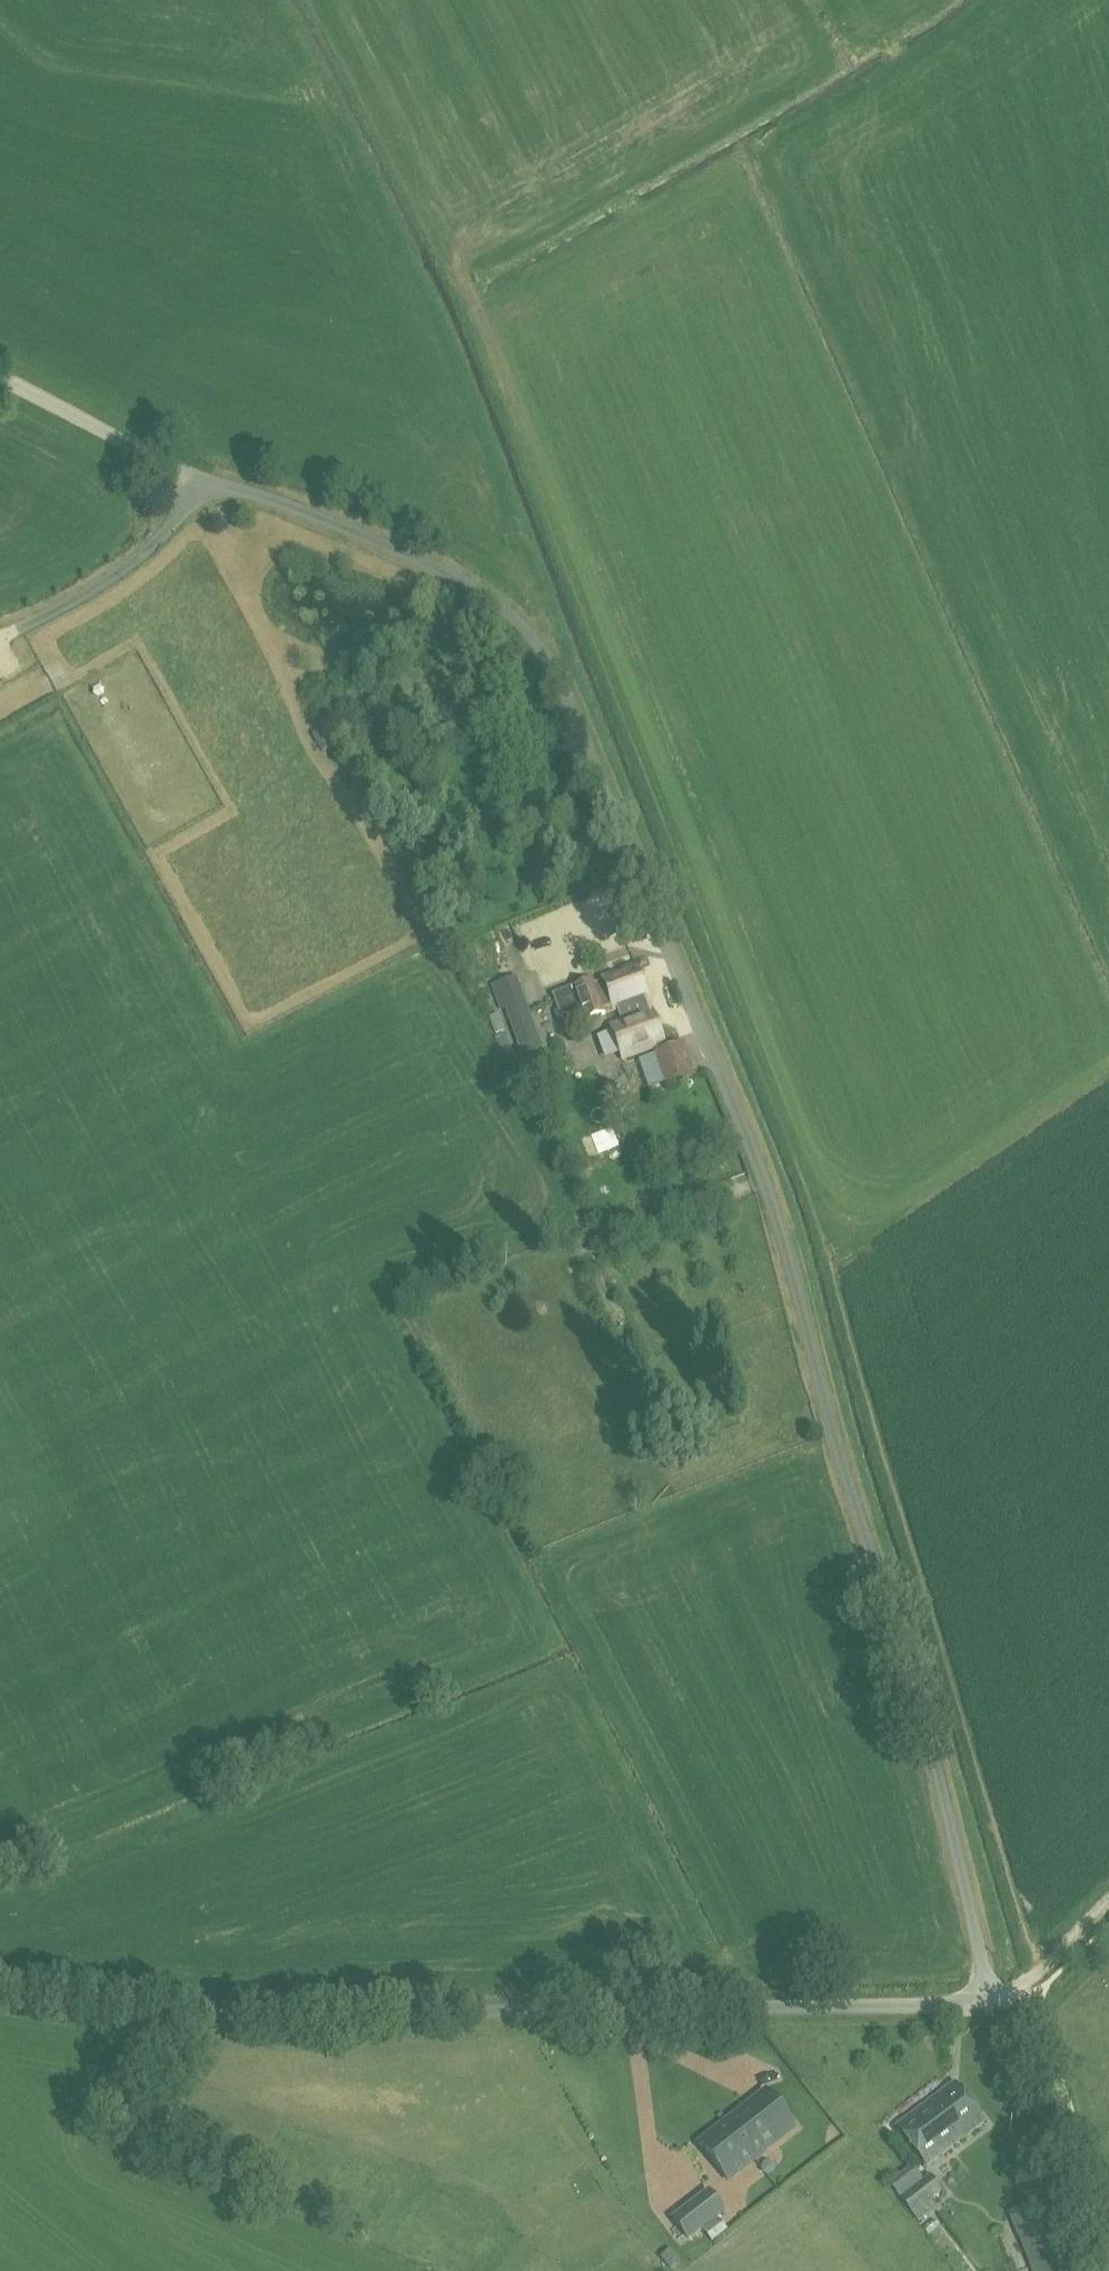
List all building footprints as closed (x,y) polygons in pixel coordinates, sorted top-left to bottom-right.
[(333,744),(322,727),(311,733),(322,750),(333,744)] [(655,1049),(657,1054),(665,1051),(664,1046),(665,1046),(653,1011),(648,1013),(644,1001),(648,999),(637,965),(602,977),(604,983),(595,986),(604,1011),(613,1008),(614,1011),(617,1010),(622,1022),(610,1026),(622,1061),(655,1049)] [(593,980),(571,988),(566,990),(561,975),(547,981),(552,994),(551,995),(562,1027),(581,1020),(582,1022),(606,1014),(604,1011),(595,986),(593,980)] [(525,1053),(542,1047),(517,976),(496,984),(515,1036),(518,1035),(525,1053)] [(693,1075),(683,1045),(665,1051),(657,1054),(656,1055),(665,1084),(693,1075)] [(600,1151),(622,1143),(617,1126),(594,1135),(600,1151)] [(928,2167),(983,2124),(952,2084),(896,2127),(928,2167)] [(766,2091),(725,2123),(754,2160),(794,2128),(766,2091)] [(725,2123),(699,2144),(728,2180),(754,2160),(725,2123)] [(929,2175),(900,2198),(919,2221),(936,2207),(931,2200),(942,2191),(929,2175)] [(724,2212),(707,2191),(672,2218),(689,2239),(724,2212)] [(1055,2224),(1019,2238),(1032,2270),(1074,2270),(1055,2224)]
